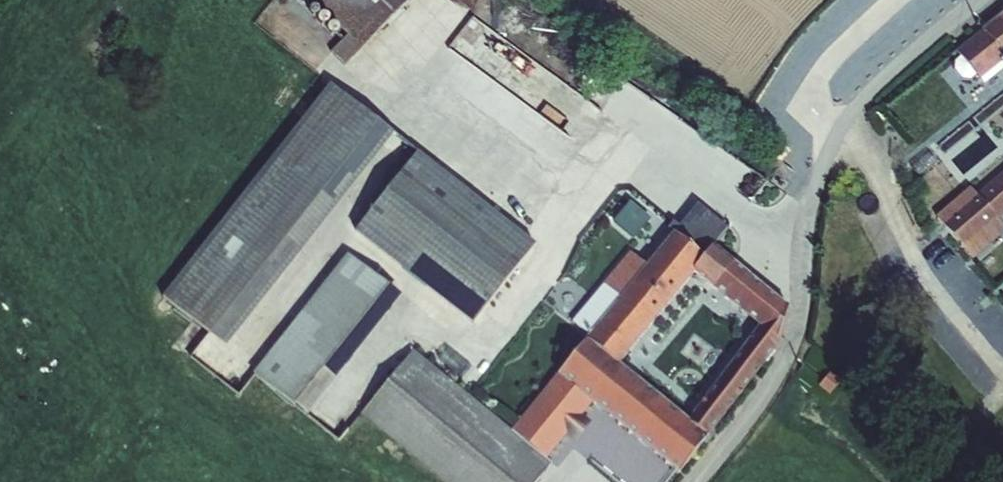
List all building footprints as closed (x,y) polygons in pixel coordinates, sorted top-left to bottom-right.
[(410,0),(313,0),(348,34),(331,51),(345,65),(410,0)] [(443,6),(440,0),(429,0),(405,14),(411,25),(443,6)] [(955,51),(976,78),(1002,57),(1002,58),(1002,13),(955,51)] [(469,19),(451,45),(535,103),(553,77),(469,19)] [(393,132),(329,82),(162,296),(225,346),(393,132)] [(383,250),(444,172),(416,151),(353,230),(383,250)] [(1002,182),(1002,170),(977,193),(992,192),(1002,182)] [(383,250),(467,314),(527,236),(444,172),(383,250)] [(992,192),(948,232),(928,250),(1002,335),(1002,182),(992,192)] [(992,192),(977,193),(969,185),(934,215),(948,232),(992,192)] [(628,198),(610,222),(632,239),(651,215),(628,198)] [(715,239),(690,219),(678,234),(704,256),(712,246),(715,239)] [(621,295),(585,338),(615,363),(617,360),(693,268),(704,256),(678,234),(674,231),(646,264),(621,295)] [(534,244),(527,236),(467,314),(472,323),(534,244)] [(361,413),(445,481),(534,481),(549,463),(572,481),(666,481),(676,469),(678,470),(707,435),(708,435),(776,347),(787,307),(734,262),(733,263),(712,246),(704,256),(693,268),(714,285),(712,290),(758,327),(688,419),(617,360),(615,363),(585,338),(512,429),(414,349),(361,413)] [(604,282),(621,295),(646,264),(630,251),(604,282)] [(347,253),(253,372),(307,415),(401,295),(347,253)] [(621,295),(604,282),(569,321),(585,338),(621,295)] [(475,385),(487,370),(475,361),(463,376),(475,385)] [(829,373),(815,389),(827,399),(841,383),(829,373)]
